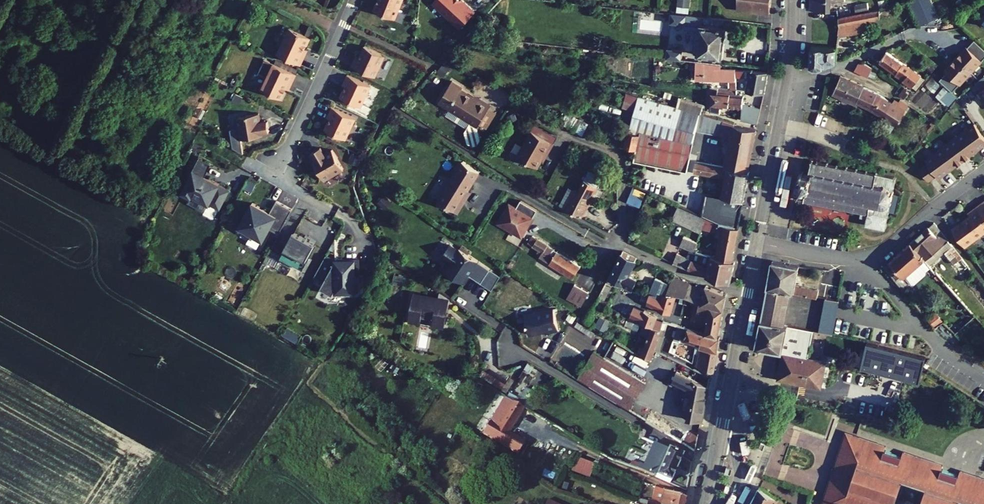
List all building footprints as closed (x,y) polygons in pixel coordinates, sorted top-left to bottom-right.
[(378,5),(398,13),(404,0),(380,0),(378,5)] [(460,26),(476,10),(466,0),(434,0),(460,26)] [(738,10),(771,13),(772,2),(769,2),(770,0),(739,0),(738,10)] [(857,12),(869,8),(867,0),(862,0),(854,3),(857,12)] [(883,12),(881,4),(869,8),(857,12),(840,17),(842,25),(839,39),(861,31),(858,20),(883,12)] [(673,12),(672,23),(687,24),(688,14),(673,12)] [(703,16),(702,25),(727,27),(727,19),(703,16)] [(314,30),(294,21),(281,47),(304,58),(310,46),(307,44),(314,30)] [(702,25),(697,60),(722,63),(723,56),(724,56),(728,27),(727,27),(702,25)] [(388,49),(368,40),(361,53),(358,52),(355,59),(378,70),(388,49)] [(976,42),(968,50),(967,49),(945,72),(946,72),(939,80),(950,90),(958,83),(983,57),(983,50),(976,42)] [(669,47),(668,57),(687,59),(688,49),(669,47)] [(837,48),(813,47),(812,65),(816,69),(818,68),(820,69),(835,62),(837,48)] [(921,75),(887,51),(880,61),(904,78),(902,80),(912,88),(921,75)] [(300,67),(277,56),(264,82),(284,92),(291,78),(294,79),(300,67)] [(733,84),(733,91),(738,92),(738,75),(738,69),(722,68),(722,63),(697,60),(695,81),(733,84)] [(874,65),(866,61),(859,60),(855,67),(869,74),(874,65)] [(373,79),(350,68),(347,75),(350,77),(343,91),(363,100),(373,79)] [(752,77),(749,90),(767,93),(771,72),(738,69),(738,75),(752,77)] [(983,75),(974,82),(980,90),(983,87),(983,75)] [(866,87),(841,77),(835,92),(859,103),(866,87)] [(463,88),(453,82),(440,104),(480,127),(481,125),(491,109),(493,105),(481,98),(480,100),(462,90),(463,88)] [(875,91),(866,87),(859,103),(873,109),(887,118),(890,113),(888,111),(892,103),(875,91)] [(976,93),(981,99),(983,97),(983,98),(983,87),(980,90),(976,93)] [(719,105),(744,108),(745,104),(746,93),(738,92),(733,91),(712,88),(712,111),(717,113),(719,105)] [(902,91),(898,96),(903,100),(907,94),(902,91)] [(675,105),(640,95),(628,143),(690,158),(698,128),(734,136),(729,156),(752,161),(758,129),(703,113),(675,105)] [(678,95),(675,105),(703,113),(705,103),(678,95)] [(358,111),(335,100),(331,107),(334,109),(328,122),(348,132),(358,111)] [(744,108),(743,119),(759,122),(763,107),(745,104),(744,108)] [(262,106),(240,110),(244,132),(266,128),(265,125),(273,123),(271,114),(263,115),(262,106)] [(481,125),(488,128),(497,112),(491,109),(481,125)] [(574,113),(567,124),(588,136),(589,137),(595,126),(574,113)] [(962,130),(975,148),(983,141),(983,138),(972,122),(962,130)] [(955,133),(947,139),(961,159),(967,154),(975,148),(962,130),(956,134),(955,133)] [(560,144),(538,131),(524,157),(544,168),(552,156),(553,157),(560,144)] [(939,146),(933,150),(946,168),(955,162),(955,163),(961,159),(947,139),(939,145),(939,146)] [(323,140),(314,145),(318,152),(315,153),(326,173),(346,162),(335,142),(327,147),(323,140)] [(933,150),(923,158),(925,160),(934,173),(936,176),(946,168),(933,150)] [(729,156),(727,166),(750,172),(752,161),(729,156)] [(820,204),(822,205),(823,203),(829,204),(829,206),(832,207),(832,205),(840,206),(840,208),(843,209),(843,207),(849,208),(849,210),(851,211),(852,208),(859,210),(859,212),(861,213),(862,210),(863,211),(862,216),(868,217),(867,223),(887,226),(891,202),(893,203),(893,201),(892,201),(894,190),(895,190),(895,188),(894,188),(896,176),(878,173),(878,170),(876,170),(876,172),(868,171),(868,169),(866,168),(866,170),(858,169),(859,167),(856,167),(856,168),(849,167),(849,165),(847,165),(847,167),(838,165),(839,164),(836,163),(836,165),(829,164),(829,162),(827,162),(827,163),(820,162),(820,160),(817,160),(817,162),(814,161),(815,159),(812,159),(812,161),(810,160),(810,162),(812,163),(811,170),(808,170),(808,172),(810,172),(810,174),(806,173),(806,171),(804,171),(804,173),(801,172),(801,175),(803,175),(802,182),(800,182),(799,184),(801,185),(801,186),(803,187),(803,185),(808,186),(807,188),(805,187),(805,190),(807,190),(806,198),(804,198),(804,199),(805,200),(805,201),(807,202),(807,200),(810,201),(810,202),(813,203),(813,201),(820,202),(820,204)] [(728,177),(723,207),(744,212),(751,172),(750,172),(727,166),(699,160),(697,171),(728,177)] [(925,160),(916,166),(926,179),(934,173),(925,160)] [(223,175),(198,162),(187,184),(195,188),(196,186),(213,195),(213,194),(224,200),(233,181),(223,176),(223,175)] [(465,162),(441,201),(461,213),(467,203),(464,202),(482,172),(465,162)] [(605,176),(590,168),(586,177),(597,183),(591,195),(594,197),(605,176)] [(597,183),(586,177),(580,189),(578,188),(577,189),(567,206),(567,207),(584,215),(594,197),(591,195),(597,183)] [(577,189),(571,186),(562,203),(567,206),(577,189)] [(648,192),(636,187),(631,200),(643,205),(648,192)] [(272,207),(255,198),(243,220),(265,232),(271,221),(282,227),(295,203),(279,195),(272,207)] [(538,207),(521,197),(517,204),(510,200),(498,219),(522,234),(538,207)] [(974,206),(983,219),(983,203),(982,204),(980,201),(974,206)] [(676,202),(671,215),(675,217),(680,205),(676,202)] [(674,219),(703,231),(709,217),(680,205),(675,217),(674,219)] [(960,220),(973,238),(983,230),(983,219),(974,206),(968,210),(970,213),(960,220)] [(723,207),(718,216),(742,220),(744,212),(723,207)] [(714,216),(713,220),(723,224),(741,228),(742,220),(718,216),(718,217),(714,216)] [(724,238),(720,258),(735,261),(741,228),(723,224),(713,220),(710,218),(706,225),(719,231),(718,236),(724,238)] [(936,222),(912,242),(931,264),(946,252),(962,276),(970,270),(949,239),(936,222)] [(305,262),(318,238),(298,227),(285,251),(305,262)] [(534,233),(530,240),(541,247),(538,253),(574,276),(582,263),(534,233)] [(683,243),(693,248),(694,246),(696,247),(699,240),(687,234),(683,243)] [(459,247),(450,241),(442,254),(451,259),(452,266),(450,270),(464,279),(470,271),(472,267),(476,270),(474,274),(482,279),(491,265),(460,245),(459,247)] [(931,264),(912,242),(895,257),(896,258),(889,264),(906,284),(912,279),(915,281),(918,282),(929,273),(929,270),(933,267),(931,264)] [(693,248),(690,257),(685,267),(709,278),(732,283),(737,261),(735,261),(720,258),(696,251),(698,248),(696,247),(694,246),(693,248)] [(338,255),(328,250),(318,271),(327,276),(324,283),(336,289),(339,285),(340,284),(340,282),(348,281),(349,289),(358,288),(360,287),(361,287),(361,285),(360,275),(364,275),(363,267),(362,268),(360,253),(344,254),(345,260),(339,260),(338,255)] [(623,250),(612,273),(634,284),(639,274),(632,271),(638,258),(623,250)] [(679,252),(675,262),(685,267),(690,257),(679,252)] [(801,265),(774,261),(769,288),(791,292),(822,298),(822,289),(798,285),(801,265)] [(502,272),(491,265),(482,279),(492,286),(502,272)] [(831,270),(822,268),(821,274),(824,274),(823,281),(830,282),(831,270)] [(974,276),(970,270),(962,276),(966,282),(974,276)] [(674,276),(670,285),(667,294),(677,295),(679,295),(682,294),(700,301),(725,310),(728,294),(707,285),(705,289),(674,276)] [(577,280),(569,294),(584,302),(592,287),(577,280)] [(652,288),(664,293),(667,294),(670,285),(656,280),(652,288)] [(449,294),(440,288),(438,296),(414,291),(409,312),(420,314),(420,312),(433,315),(433,317),(444,320),(449,294)] [(786,325),(791,292),(769,288),(762,321),(786,325)] [(664,293),(660,312),(666,313),(672,315),(677,295),(667,294),(664,293)] [(840,301),(826,298),(821,332),(835,335),(840,301)] [(709,323),(722,327),(725,310),(700,301),(694,318),(709,323)] [(840,301),(835,335),(843,336),(849,303),(840,301)] [(562,326),(557,305),(527,312),(532,331),(549,327),(550,329),(562,326)] [(647,312),(643,322),(655,326),(660,328),(664,319),(658,318),(659,316),(647,312)] [(655,326),(644,352),(652,357),(668,321),(664,319),(660,328),(655,326)] [(786,325),(762,321),(757,347),(785,353),(804,356),(806,345),(787,341),(789,326),(786,325)] [(709,323),(707,333),(720,336),(722,327),(709,323)] [(703,343),(702,346),(720,350),(722,337),(720,336),(707,333),(680,324),(677,335),(698,341),(697,342),(703,343)] [(699,367),(715,373),(720,350),(702,346),(698,365),(699,367)] [(591,352),(576,378),(609,398),(608,400),(627,411),(643,383),(591,352)] [(829,361),(804,356),(785,353),(780,379),(825,387),(829,361)] [(693,419),(703,421),(711,386),(680,371),(675,380),(690,388),(684,413),(693,415),(693,419)] [(874,379),(854,375),(850,395),(871,399),(874,379)] [(527,387),(517,401),(526,407),(531,410),(540,396),(527,387)] [(864,399),(850,396),(849,403),(863,406),(864,399)] [(510,405),(499,423),(511,430),(526,407),(517,401),(514,399),(510,405)] [(510,405),(503,401),(492,419),(499,423),(510,405)] [(647,422),(695,452),(699,437),(652,410),(645,422),(647,423),(647,422)] [(539,471),(551,454),(544,449),(542,451),(521,435),(517,440),(511,435),(508,438),(495,429),(488,439),(500,448),(503,444),(539,471)] [(849,462),(858,436),(849,433),(840,459),(849,462)] [(982,480),(983,478),(962,471),(961,475),(944,469),(945,466),(905,452),(904,455),(887,449),(888,446),(858,436),(849,462),(840,459),(833,479),(843,482),(835,503),(909,503),(899,500),(905,482),(929,490),(924,503),(961,503),(962,501),(969,503),(983,503),(983,482),(982,480)] [(639,468),(672,482),(683,456),(656,442),(645,464),(641,461),(639,468)] [(594,464),(576,456),(571,469),(589,477),(594,464)] [(825,503),(835,503),(843,482),(833,479),(825,503)] [(652,501),(643,499),(642,503),(646,503),(686,503),(687,498),(656,485),(652,501)] [(761,486),(753,503),(789,503),(761,486)]
